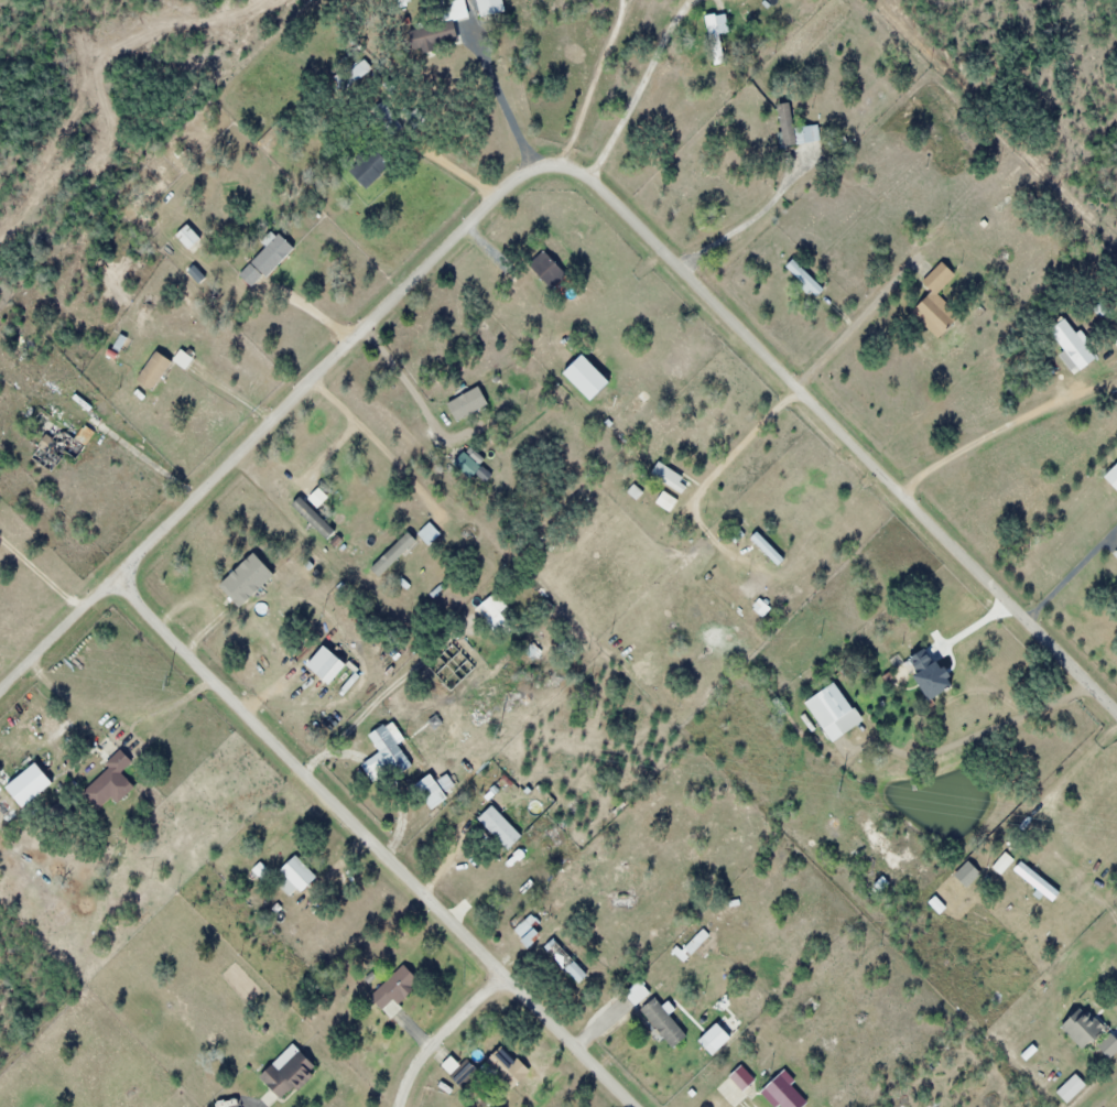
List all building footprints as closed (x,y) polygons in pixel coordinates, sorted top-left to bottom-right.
[(409,31),(415,53),(461,40),(455,20),(469,16),(465,0),(460,0),(450,3),(455,19),(409,31)] [(723,13),(702,17),(710,64),(731,60),(723,13)] [(817,141),(814,125),(791,128),(787,102),(772,105),(778,147),(817,141)] [(393,161),(376,145),(350,174),(367,189),(393,161)] [(177,236),(191,250),(203,239),(189,224),(177,236)] [(297,249),(280,232),(238,275),(255,291),(297,249)] [(530,265),(555,291),(573,273),(548,247),(530,265)] [(821,289),(790,258),(782,266),(813,297),(821,289)] [(908,312),(935,339),(963,311),(931,280),(924,287),(928,291),(908,312)] [(1047,328),(1072,370),(1090,359),(1065,317),(1047,328)] [(157,350),(137,379),(155,391),(175,361),(187,369),(194,358),(182,350),(174,361),(157,350)] [(490,404),(480,385),(447,404),(458,422),(490,404)] [(66,452),(79,460),(88,446),(62,429),(57,438),(48,433),(31,458),(53,472),(66,452)] [(1099,476),(1116,496),(1116,459),(1099,476)] [(653,474),(685,493),(692,481),(660,462),(653,474)] [(420,532),(429,544),(441,535),(432,523),(420,532)] [(380,577),(417,540),(407,530),(370,567),(380,577)] [(780,566),(787,560),(759,532),(753,538),(780,566)] [(244,608),(278,574),(256,551),(221,586),(244,608)] [(484,605),(494,616),(488,622),(498,632),(511,621),(490,599),(484,605)] [(865,722),(839,682),(807,702),(832,743),(865,722)] [(391,731),(399,745),(385,753),(394,768),(410,758),(418,772),(427,767),(409,737),(415,733),(407,721),(391,731)] [(101,809),(113,797),(120,803),(136,787),(122,773),(134,761),(123,750),(82,791),(101,809)] [(511,849),(525,836),(493,804),(480,818),(511,849)] [(305,893),(320,878),(298,855),(282,871),(290,879),(281,887),(291,897),(300,888),(305,893)] [(955,874),(967,889),(984,874),(971,860),(955,874)] [(1056,901),(1063,892),(1022,863),(1016,871),(1056,901)] [(509,926),(531,948),(544,936),(523,913),(509,926)] [(544,946),(581,984),(590,975),(553,938),(544,946)] [(390,1017),(425,982),(405,963),(371,997),(390,1017)] [(683,1035),(648,996),(634,1009),(668,1048),(683,1035)] [(1100,1027),(1079,1004),(1055,1025),(1077,1049),(1100,1027)] [(1097,1065),(1116,1047),(1106,1035),(1086,1053),(1097,1065)] [(264,1079),(285,1101),(321,1067),(300,1045),(264,1079)] [(531,1073),(504,1046),(486,1064),(513,1091),(531,1073)] [(724,1076),(739,1090),(750,1078),(736,1064),(724,1076)] [(744,1092),(729,1106),(758,1106),(744,1092)]
